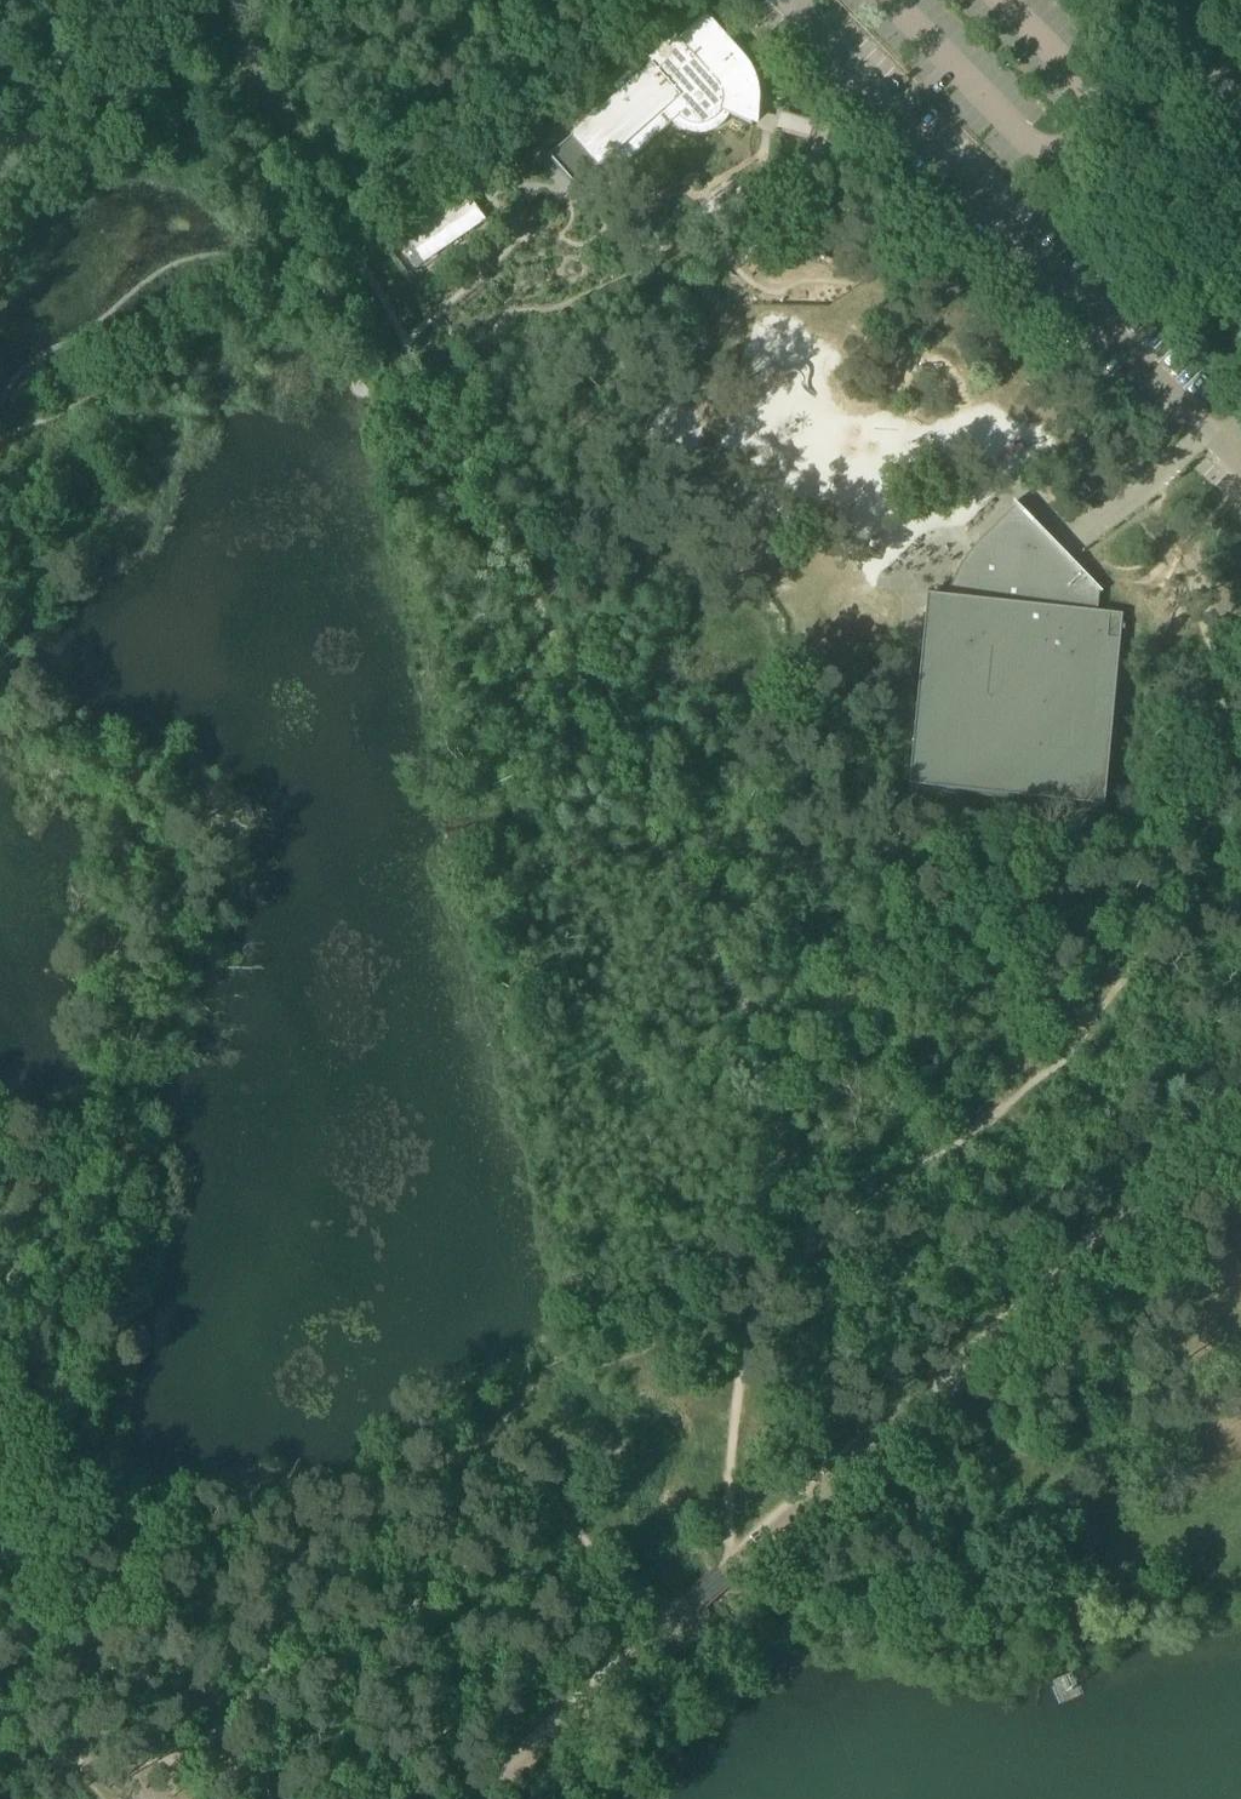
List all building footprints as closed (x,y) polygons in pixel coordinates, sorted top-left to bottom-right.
[(755,103),(756,101),(755,101),(755,95),(756,95),(752,77),(742,61),(708,23),(707,24),(703,19),(707,16),(706,15),(687,32),(686,32),(685,33),(686,33),(679,39),(676,35),(677,34),(676,33),(646,60),(647,61),(651,64),(641,73),(641,72),(640,73),(640,74),(628,84),(627,84),(626,85),(627,85),(615,96),(614,95),(613,96),(614,97),(602,108),(601,107),(600,108),(601,109),(589,119),(588,119),(587,119),(588,120),(570,137),(571,138),(576,133),(580,137),(579,138),(599,160),(599,159),(603,164),(598,169),(599,170),(617,153),(625,162),(623,165),(624,166),(676,119),(685,126),(696,129),(708,127),(718,122),(725,113),(727,113),(727,112),(726,111),(729,101),(755,103)] [(176,74),(188,57),(179,50),(166,67),(176,74)] [(484,223),(465,194),(404,234),(423,263),(484,223)] [(406,368),(405,365),(403,362),(398,365),(401,371),(406,368)] [(955,577),(947,598),(927,596),(908,790),(1104,808),(1122,614),(1097,612),(1099,592),(1101,593),(1102,592),(1068,557),(1065,560),(1049,544),(1052,541),(1014,502),(1012,503),(1015,506),(980,540),(966,557),(955,577)]
